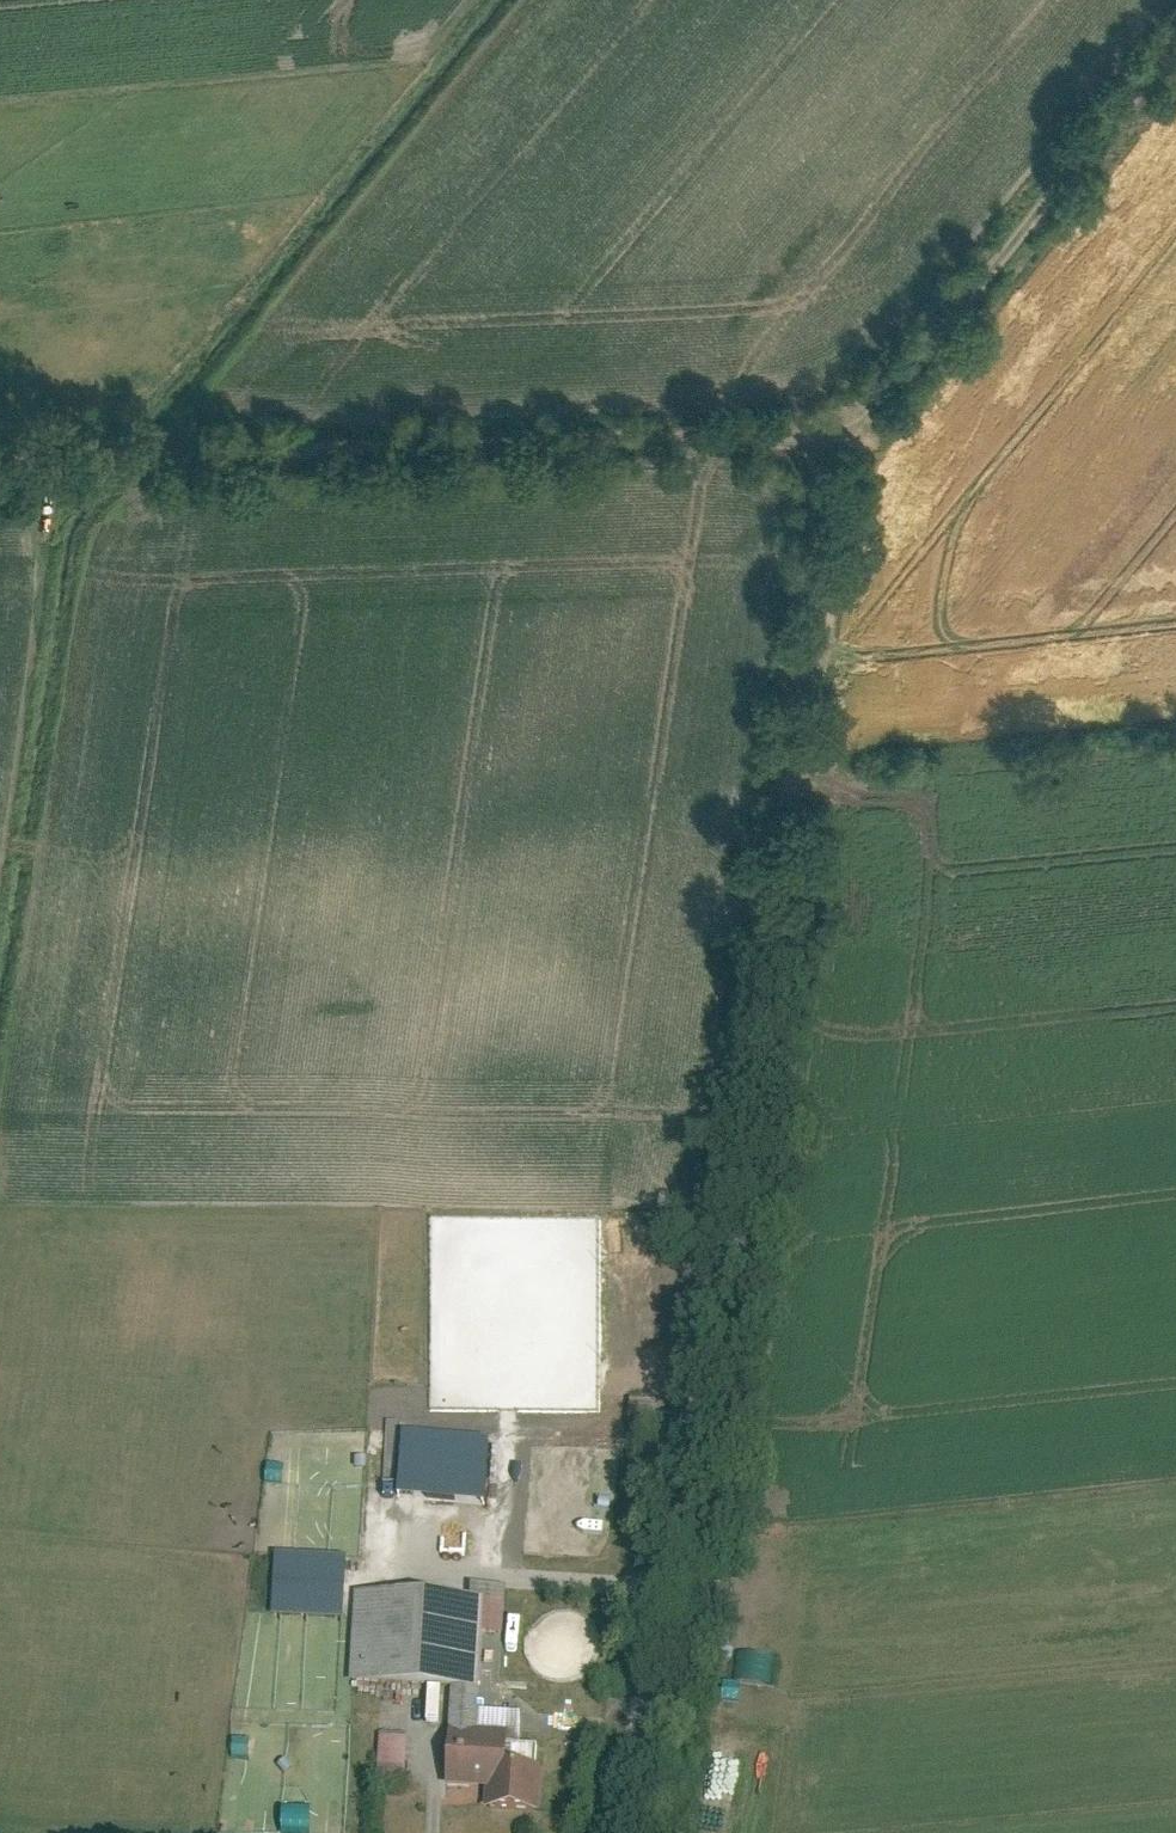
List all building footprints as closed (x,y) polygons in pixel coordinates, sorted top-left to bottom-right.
[(593,1421),(633,1418),(631,1387),(605,1389),(606,1398),(592,1399),(593,1421)] [(532,1424),(590,1424),(590,1397),(532,1398),(532,1424)] [(470,1469),(401,1464),(399,1497),(467,1503),(470,1469)] [(352,1617),(352,1553),(279,1553),(279,1616),(352,1617)] [(502,1585),(467,1582),(466,1598),(479,1599),(477,1629),(499,1631),(502,1585)] [(466,1598),(355,1590),(348,1680),(446,1687),(472,1689),(477,1629),(479,1599),(466,1598)] [(734,1685),(775,1686),(775,1655),(735,1655),(734,1685)] [(472,1689),(446,1687),(443,1729),(469,1731),(472,1689)] [(439,1782),(493,1786),(495,1763),(497,1733),(469,1731),(443,1729),(439,1782)] [(405,1737),(377,1735),(374,1769),(402,1771),(405,1737)] [(492,1804),(537,1808),(540,1766),(495,1763),(493,1786),(492,1804)]
